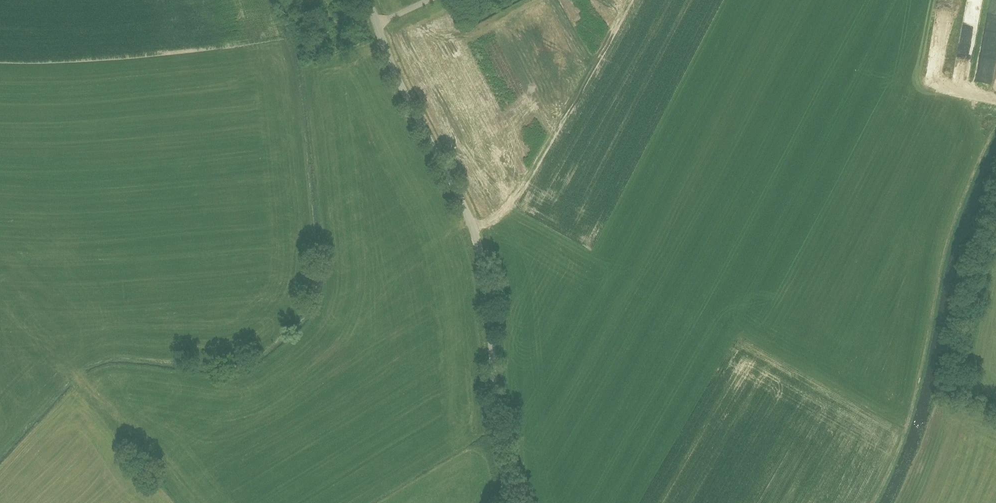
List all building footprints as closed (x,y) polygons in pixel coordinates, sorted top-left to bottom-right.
[(958,23),(972,25),(976,0),(962,0),(958,23)] [(460,19),(476,11),(472,3),(456,10),(460,19)] [(985,26),(995,26),(995,5),(985,5),(985,26)]
